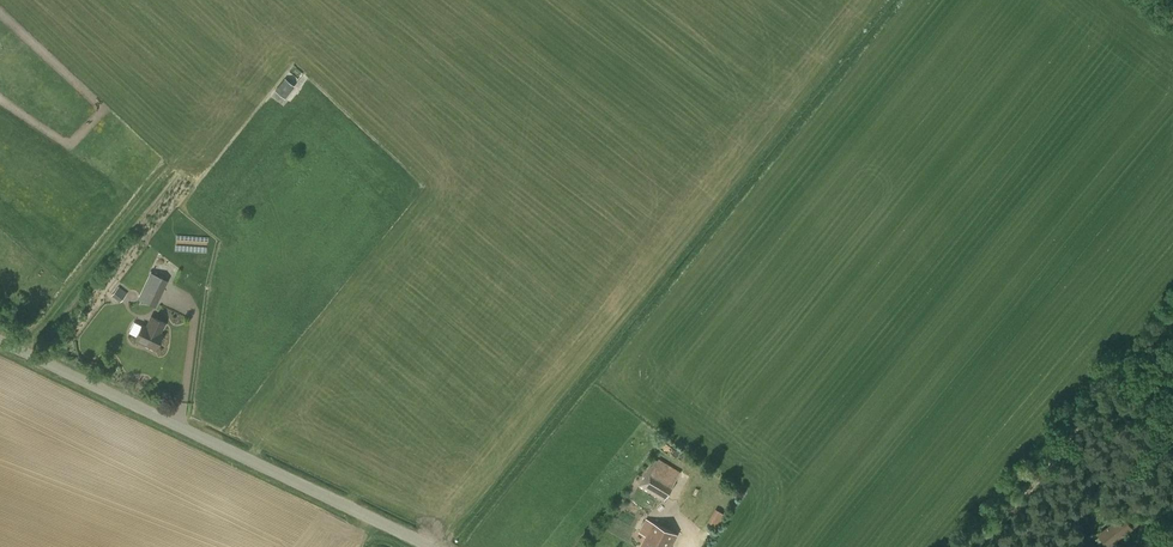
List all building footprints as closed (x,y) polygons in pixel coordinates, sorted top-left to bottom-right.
[(292,68),(287,79),(296,82),(301,71),(292,68)] [(275,90),(285,98),(295,86),(285,78),(275,90)] [(151,272),(138,299),(155,307),(168,280),(151,272)] [(115,293),(123,299),(128,292),(120,286),(115,293)] [(147,327),(142,325),(135,339),(155,349),(162,335),(160,333),(165,323),(152,317),(147,327)] [(639,486),(665,501),(681,472),(657,457),(651,468),(650,468),(639,486)] [(1126,515),(1135,527),(1145,519),(1142,515),(1144,514),(1138,506),(1126,515)] [(710,521),(721,527),(728,513),(717,508),(710,521)] [(1097,534),(1107,546),(1110,546),(1134,529),(1123,515),(1097,534)] [(653,522),(646,519),(639,532),(646,536),(640,546),(671,546),(677,534),(653,522)]
